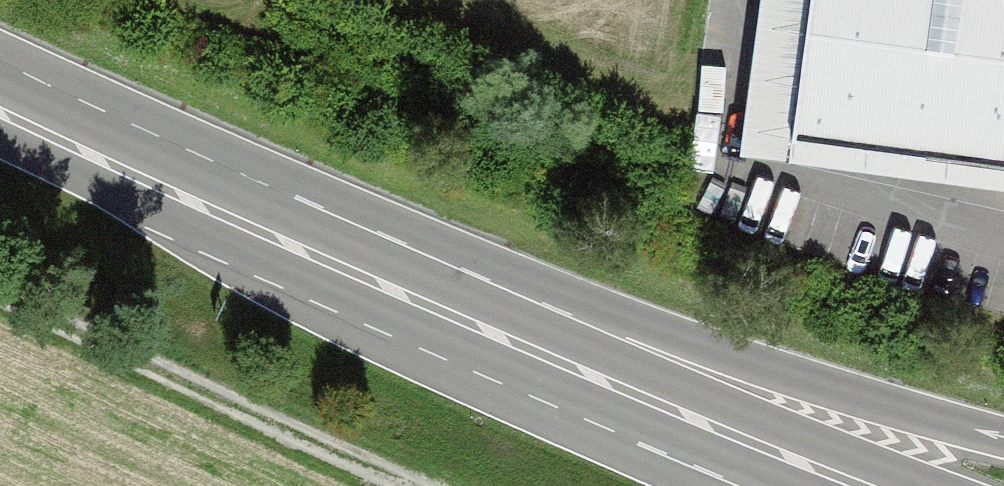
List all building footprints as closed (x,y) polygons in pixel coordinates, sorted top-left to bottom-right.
[(737,165),(1003,200),(1003,0),(759,0),(737,165)]
